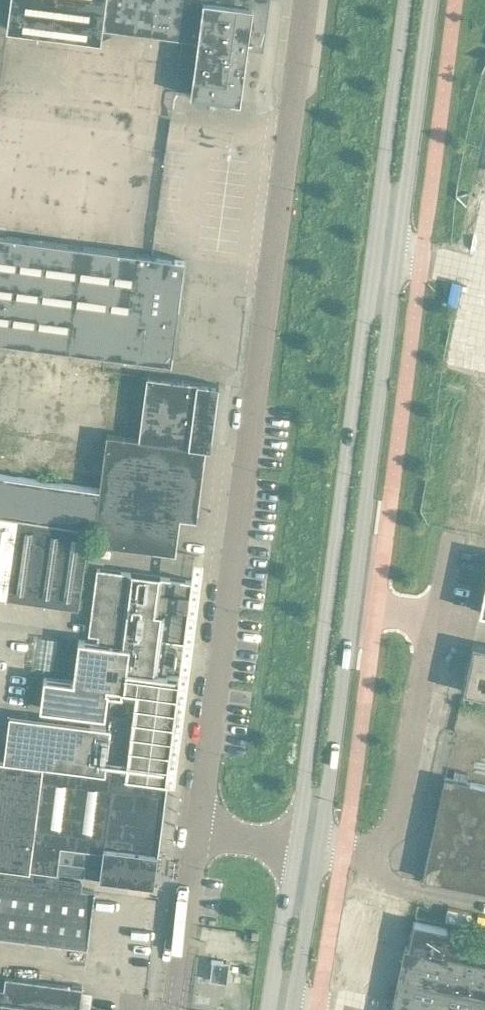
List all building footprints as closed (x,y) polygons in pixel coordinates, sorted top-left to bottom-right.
[(12,20),(49,24),(52,4),(19,0),(14,0),(12,20)] [(236,17),(271,22),(273,0),(238,0),(236,17)] [(236,17),(233,41),(268,45),(271,22),(236,17)] [(9,40),(9,41),(46,46),(49,24),(12,20),(9,40)] [(9,41),(7,60),(44,65),(46,46),(9,41)] [(233,41),(230,65),(265,69),(268,45),(233,41)] [(129,51),(125,81),(135,83),(139,52),(129,51)] [(4,80),(4,82),(41,86),(44,65),(7,60),(4,80)] [(230,65),(227,89),(261,93),(265,69),(230,65)] [(227,89),(224,112),(258,117),(261,93),(227,89)] [(0,113),(0,132),(32,136),(36,111),(1,107),(0,113)] [(224,112),(220,136),(255,141),(258,117),(224,112)] [(29,160),(32,136),(0,132),(0,156),(29,160)] [(26,184),(29,160),(0,156),(0,180),(26,184)] [(217,160),(214,184),(249,188),(252,165),(217,160)] [(23,208),(26,184),(0,180),(0,205),(23,208)] [(214,184),(211,208),(246,212),(249,188),(214,184)] [(20,230),(23,208),(0,205),(0,228),(20,230)] [(211,208),(208,231),(243,236),(246,212),(211,208)] [(31,283),(36,245),(37,245),(38,240),(28,239),(29,232),(20,230),(0,228),(0,279),(31,283)] [(140,228),(139,238),(171,241),(172,231),(140,228)] [(36,245),(31,283),(50,285),(55,248),(37,245),(36,245)] [(55,248),(50,285),(51,285),(69,287),(74,250),(56,248),(55,248)] [(74,250),(69,287),(70,288),(88,290),(93,253),(75,250),(74,250)] [(93,253),(88,290),(89,290),(107,292),(112,255),(94,253),(93,253)] [(179,258),(173,301),(234,309),(240,260),(205,255),(205,254),(198,253),(197,261),(179,258)] [(112,255),(107,292),(108,293),(126,295),(131,258),(113,255),(112,255)] [(131,258),(126,295),(127,295),(145,297),(150,260),(132,258),(131,258)] [(150,260),(145,297),(147,297),(166,300),(170,263),(151,260),(150,260)] [(73,363),(61,455),(212,474),(224,382),(73,363)] [(32,506),(35,483),(31,483),(32,473),(2,469),(1,478),(0,477),(0,501),(32,506)] [(77,606),(88,527),(0,514),(0,595),(77,606)] [(88,634),(98,635),(97,642),(78,639),(72,682),(43,678),(39,708),(104,716),(107,693),(120,694),(121,689),(135,691),(131,726),(108,723),(107,728),(8,715),(2,760),(166,781),(180,677),(172,676),(177,640),(184,641),(192,581),(96,569),(88,634)] [(472,644),(462,691),(484,696),(484,646),(472,644)] [(0,760),(0,866),(56,874),(60,846),(102,852),(99,879),(153,886),(166,781),(2,760),(0,760)] [(444,777),(423,878),(484,891),(484,786),(444,777)] [(87,949),(94,892),(0,880),(0,938),(87,949)] [(459,958),(461,948),(444,944),(447,929),(414,922),(396,1002),(399,1002),(397,1009),(484,1009),(484,964),(459,958)] [(229,962),(211,960),(208,981),(226,983),(229,962)] [(81,988),(4,978),(2,989),(0,989),(0,1009),(78,1009),(81,988)]
